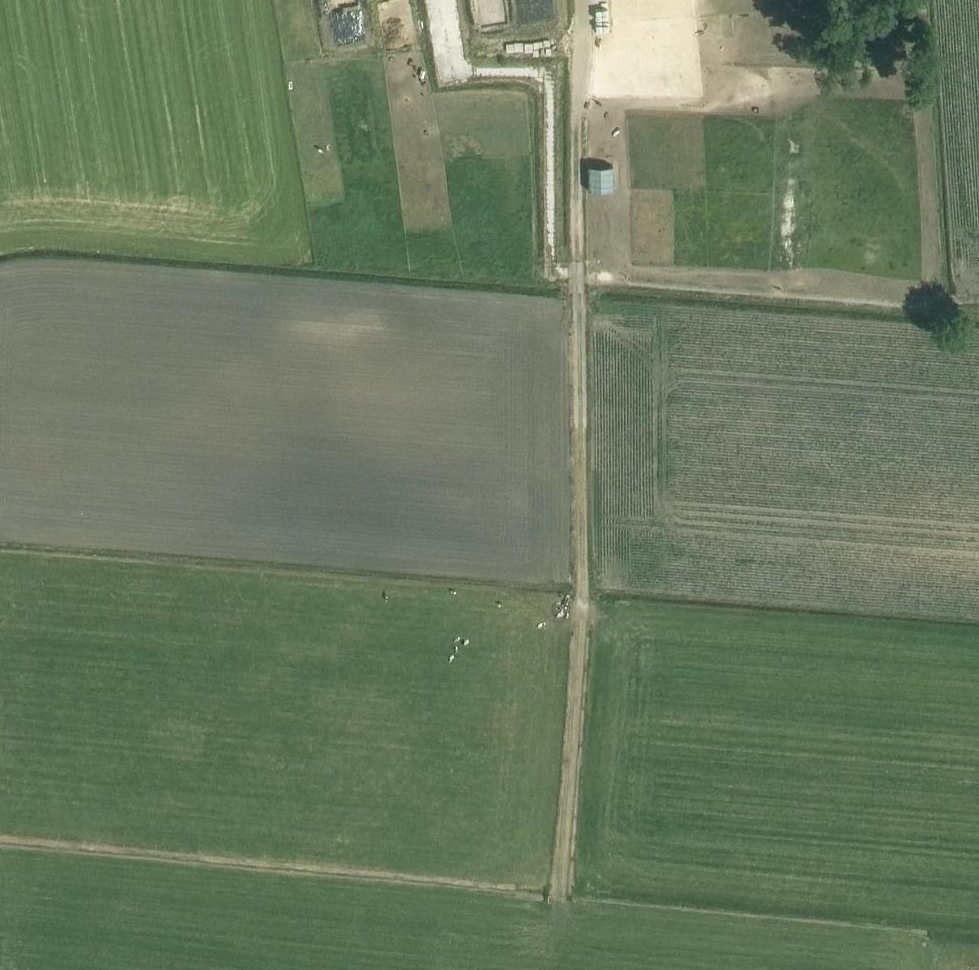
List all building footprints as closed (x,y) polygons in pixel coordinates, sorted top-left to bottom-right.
[(651,26),(649,0),(619,0),(622,29),(651,26)]
